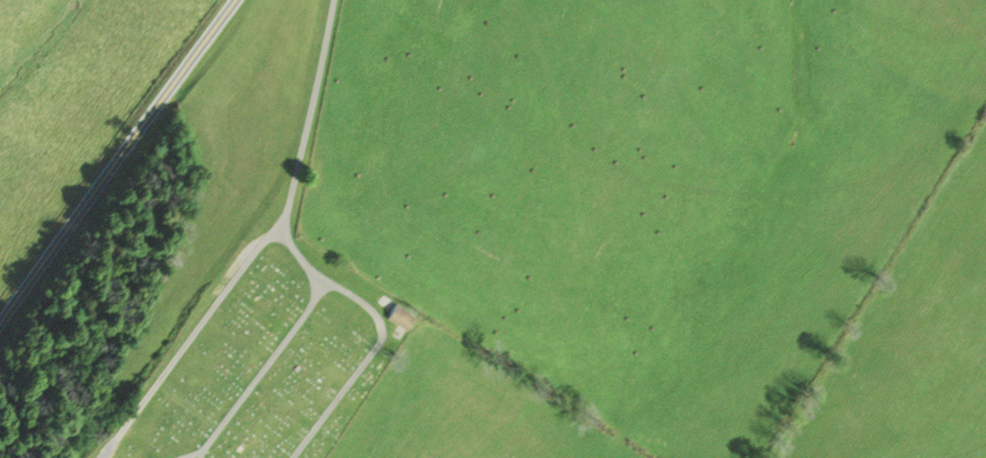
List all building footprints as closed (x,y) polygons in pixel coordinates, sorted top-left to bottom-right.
[(387,319),(405,331),(415,316),(397,304),(387,319)]
